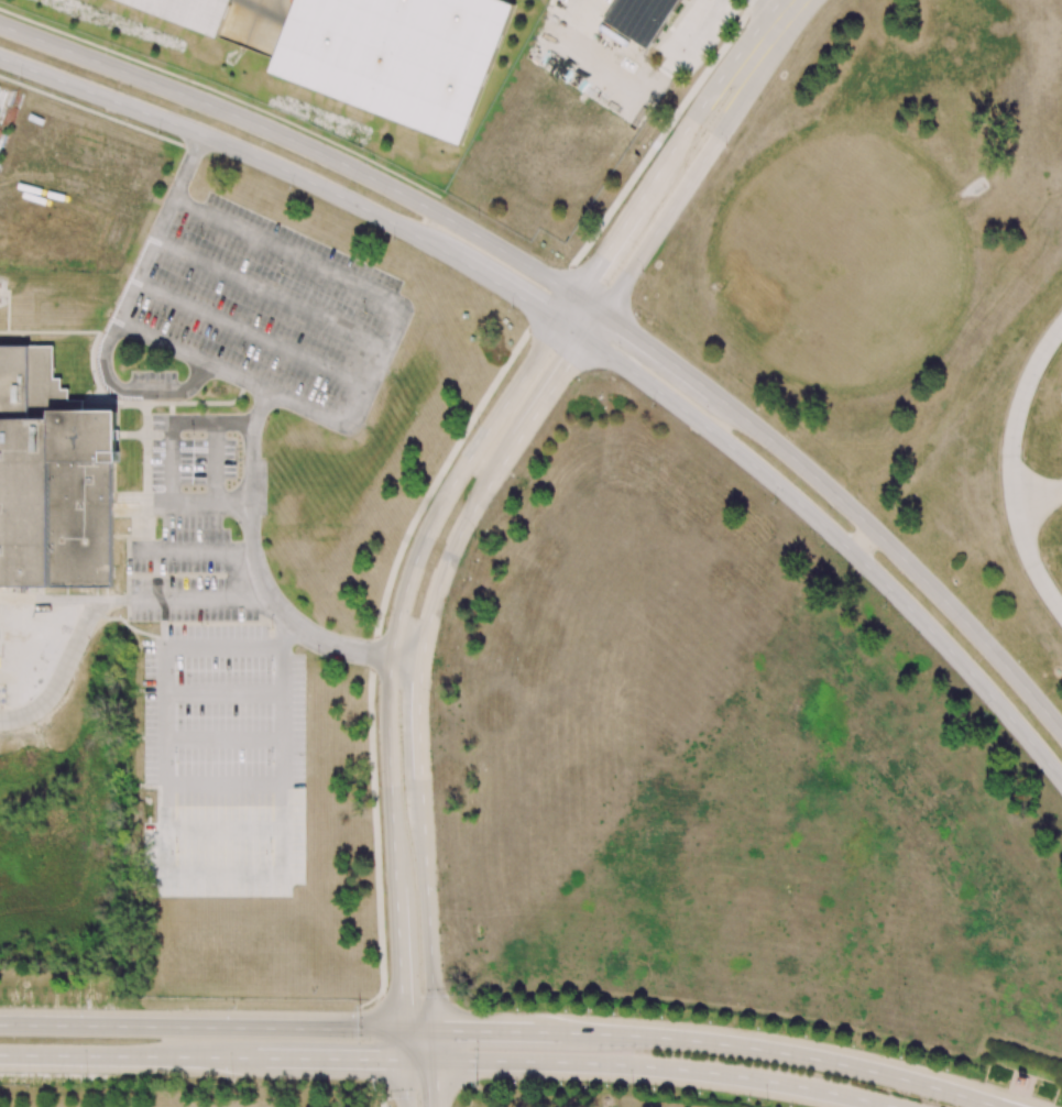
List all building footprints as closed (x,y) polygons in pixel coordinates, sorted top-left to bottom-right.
[(211,37),(116,0),(226,0),(211,37)] [(264,75),(458,147),(511,6),(496,0),(292,0),(264,75)] [(604,22),(650,49),(678,0),(616,0),(604,22)] [(111,587),(0,587),(0,346),(53,346),(53,380),(59,380),(59,390),(68,390),(68,398),(84,398),(84,408),(119,408),(119,462),(111,462),(111,587)]
